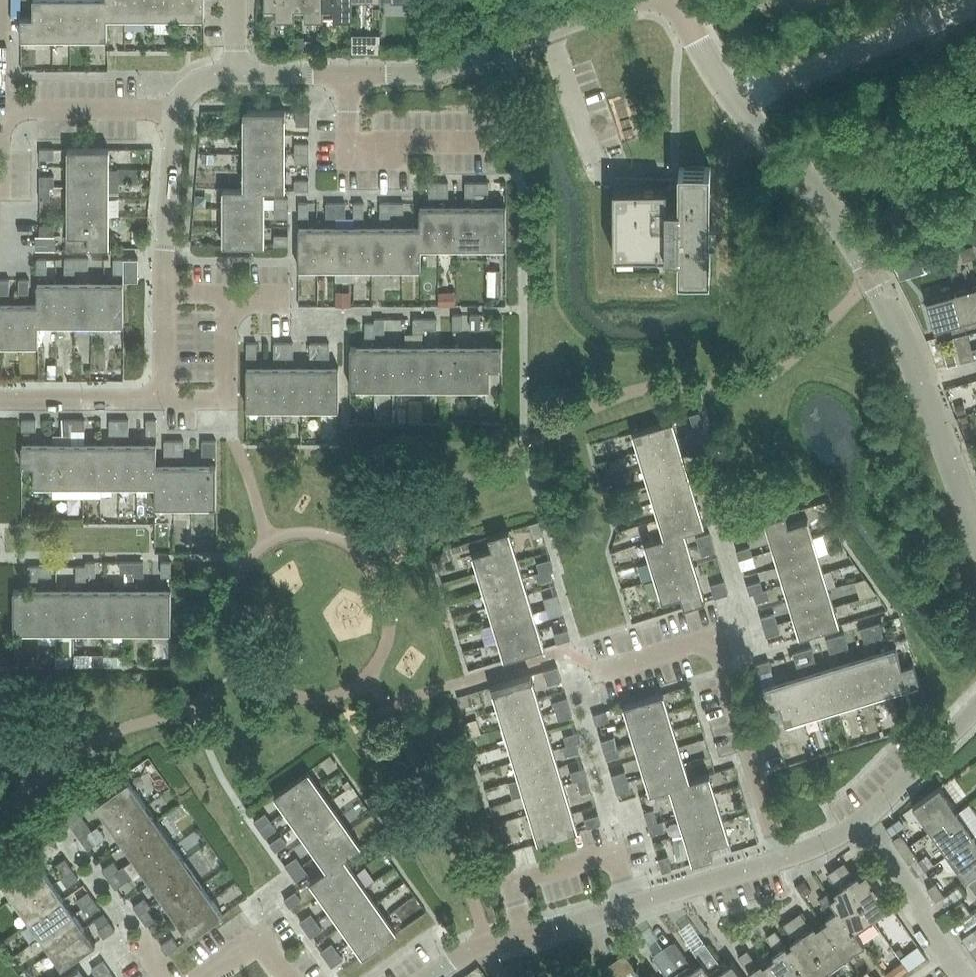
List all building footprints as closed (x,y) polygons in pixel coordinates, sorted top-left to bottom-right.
[(52,38),(52,0),(33,0),(33,17),(21,17),(21,38),(52,38)] [(70,38),(70,0),(52,0),(52,38),(70,38)] [(88,38),(88,0),(70,0),(70,38),(88,38)] [(107,18),(106,18),(106,0),(88,0),(88,38),(107,38),(107,18)] [(125,18),(124,0),(106,0),(106,18),(107,18),(125,18)] [(155,18),(154,0),(124,0),(125,18),(155,18)] [(155,18),(172,18),(173,0),(154,0),(155,18)] [(204,18),(204,0),(173,0),(172,18),(204,18)] [(264,8),(265,8),(276,8),(276,16),(276,18),(294,18),(294,0),(264,0),(264,8)] [(294,18),(295,18),(295,16),(295,8),(305,8),(305,16),(305,18),(323,18),(323,16),(323,7),(323,0),(294,0),(294,18)] [(323,7),(333,8),(333,16),(333,18),(352,18),(352,0),(323,0),(323,7)] [(285,135),(285,116),(285,111),(243,111),(243,135),(285,135)] [(296,125),(310,125),(310,111),(296,111),(296,125)] [(285,153),(285,135),(243,135),(243,153),(285,153)] [(295,153),(308,153),(308,143),(295,143),(295,153)] [(53,159),(53,149),(39,149),(39,159),(53,159)] [(108,168),(108,149),(67,149),(67,168),(108,168)] [(285,171),(285,153),(243,153),(243,171),(285,171)] [(308,162),(308,153),(295,153),(295,162),(308,162)] [(666,187),(613,187),(613,254),(666,254),(666,253),(678,253),(678,274),(710,274),(710,167),(678,167),(678,203),(673,203),(666,203),(666,187)] [(108,198),(108,168),(67,168),(67,186),(87,186),(87,198),(108,198)] [(285,190),(285,171),(243,171),(243,189),(264,189),(264,190),(285,190)] [(53,176),(39,176),(39,186),(49,186),(53,186),(53,176)] [(295,181),(295,190),(308,190),(308,181),(295,181)] [(429,196),(438,196),(438,182),(429,182),(429,196)] [(438,182),(438,196),(448,196),(448,182),(438,182)] [(475,196),(475,182),(465,182),(465,196),(475,196)] [(483,182),(475,182),(475,196),(483,196),(483,182)] [(39,186),(39,200),(49,200),(49,186),(39,186)] [(108,216),(108,198),(87,198),(87,186),(67,186),(67,216),(108,216)] [(264,208),(264,190),(264,189),(243,189),(223,189),(223,208),(264,208)] [(274,208),(288,208),(288,198),(274,198),(274,208)] [(298,203),(298,217),(308,217),(308,203),(298,203)] [(326,217),(335,217),(335,203),(326,203),(326,217)] [(335,203),(335,217),(345,217),(345,203),(335,203)] [(363,203),(353,203),(353,217),(363,217),(363,203)] [(389,217),(389,203),(380,203),(380,217),(389,217)] [(403,213),(403,203),(389,203),(389,217),(390,217),(390,213),(403,213)] [(421,248),(439,248),(438,206),(420,206),(420,227),(421,248)] [(439,248),(456,248),(456,206),(438,206),(439,248)] [(456,248),(486,248),(486,227),(475,227),(475,206),(456,206),(456,248)] [(486,248),(506,248),(505,206),(475,206),(475,227),(486,227),(486,248)] [(223,226),(264,226),(264,208),(223,208),(223,226)] [(274,217),(288,217),(288,208),(274,208),(274,217)] [(108,247),(108,216),(67,216),(67,234),(65,234),(65,250),(88,250),(88,247),(108,247)] [(39,237),(36,237),(36,250),(54,250),(54,237),(53,237),(53,225),(39,225),(39,237)] [(264,245),(264,226),(223,226),(223,245),(264,245)] [(298,268),(317,268),(317,227),(298,227),(298,268)] [(317,268),(335,268),(335,227),(317,227),(317,268)] [(335,268),(353,268),(353,227),(335,227),(335,268)] [(353,268),(371,268),(371,227),(353,227),(353,268)] [(371,268),(401,268),(401,247),(390,248),(389,227),(371,227),(371,268)] [(421,268),(421,248),(420,227),(389,227),(390,248),(401,247),(401,268),(421,268)] [(288,245),(288,235),(274,235),(274,245),(288,245)] [(36,273),(46,273),(46,259),(36,259),(36,273)] [(73,269),(73,259),(64,259),(64,273),(73,273),(73,269)] [(88,259),(73,259),(73,269),(88,269),(88,259)] [(123,273),(123,259),(113,259),(113,273),(123,273)] [(137,281),(137,259),(123,259),(123,273),(123,281),(137,281)] [(8,293),(8,279),(0,279),(0,293),(8,293)] [(28,293),(28,279),(18,279),(18,293),(28,293)] [(55,324),(55,283),(36,283),(36,304),(37,303),(37,324),(55,324)] [(73,324),(73,283),(55,283),(55,324),(73,324)] [(103,303),(103,283),(73,283),(73,324),(91,324),(91,303),(103,303)] [(91,324),(122,324),(122,283),(103,283),(103,303),(91,303),(91,324)] [(975,328),(975,285),(954,291),(966,331),(975,328)] [(974,357),(971,347),(966,331),(954,291),(925,299),(937,339),(952,335),(960,361),(974,357)] [(37,345),(37,324),(37,303),(36,304),(18,304),(18,345),(37,345)] [(0,304),(0,345),(18,345),(18,304),(0,304)] [(480,314),(470,315),(470,328),(480,328),(480,314)] [(452,315),(452,319),(452,328),(462,328),(462,315),(452,315)] [(374,319),(374,322),(374,336),(374,333),(384,333),(384,319),(374,319)] [(413,333),(422,333),(422,328),(422,319),(413,319),(413,333)] [(436,319),(422,319),(422,328),(436,328),(436,319)] [(365,336),(374,336),(374,322),(365,323),(365,336)] [(256,357),(256,344),(256,343),(246,343),(246,357),(256,357)] [(273,357),(283,357),(283,343),(273,343),(273,357)] [(293,357),(293,344),(293,343),(283,343),(283,357),(293,357)] [(319,357),(319,343),(309,343),(309,357),(319,357)] [(329,357),(329,344),(329,343),(319,343),(319,357),(329,357)] [(350,388),(374,388),(374,346),(350,346),(350,388)] [(374,388),(393,388),(393,367),(404,367),(404,346),(374,346),(374,388)] [(393,388),(422,388),(422,346),(404,346),(404,367),(393,367),(393,388)] [(422,388),(441,388),(441,367),(452,367),(452,346),(422,346),(422,388)] [(441,388),(471,387),(470,346),(452,346),(452,367),(441,367),(441,388)] [(471,387),(490,387),(490,368),(502,368),(502,346),(470,346),(471,387)] [(246,408),(265,408),(265,367),(246,367),(246,408)] [(265,408),(283,408),(283,367),(265,367),(265,408)] [(283,408),(301,408),(301,367),(283,367),(283,408)] [(301,408),(320,408),(319,367),(301,367),(301,408)] [(320,408),(338,408),(338,367),(319,367),(320,408)] [(693,428),(698,427),(703,425),(699,412),(689,414),(693,428)] [(21,420),(21,430),(35,430),(35,420),(21,420)] [(118,420),(109,421),(109,434),(118,434),(118,420)] [(128,420),(118,420),(118,434),(128,434),(128,420)] [(156,420),(146,420),(146,434),(156,434),(156,420)] [(677,437),(672,421),(672,420),(633,432),(638,449),(677,437)] [(61,421),(61,434),(70,434),(70,430),(70,421),(61,421)] [(70,421),(70,430),(84,430),(84,421),(70,421)] [(643,467),(683,455),(677,437),(638,449),(643,467)] [(692,452),(706,448),(703,439),(690,443),(692,452)] [(164,455),(173,455),(173,441),(164,441),(164,455)] [(173,441),(173,455),(183,455),(183,441),(173,441)] [(201,441),(201,455),(216,455),(216,441),(201,441)] [(52,485),(52,444),(21,444),(21,466),(33,466),(33,485),(52,485)] [(70,465),(70,444),(52,444),(52,485),(83,485),(83,465),(70,465)] [(101,485),(100,444),(70,444),(70,465),(83,465),(83,485),(101,485)] [(119,485),(118,444),(100,444),(101,485),(119,485)] [(137,485),(136,444),(118,444),(119,485),(137,485)] [(155,465),(156,465),(156,444),(136,444),(137,485),(155,485),(155,465)] [(695,462),(708,458),(709,458),(706,448),(692,452),(695,462)] [(649,484),(688,472),(683,455),(643,467),(649,484)] [(173,465),(156,465),(155,465),(155,485),(155,506),(173,506),(173,465)] [(191,506),(191,465),(173,465),(173,506),(191,506)] [(216,506),(216,465),(191,465),(191,506),(216,506)] [(654,501),(693,489),(688,472),(649,484),(654,501)] [(703,486),(716,482),(714,474),(700,478),(703,486)] [(706,496),(718,492),(719,492),(716,482),(703,486),(706,496)] [(659,518),(698,507),(693,489),(654,501),(659,518)] [(684,530),(684,531),(704,525),(698,507),(659,518),(664,536),(684,530)] [(724,509),(723,509),(711,513),(714,522),(727,518),(724,509)] [(773,548),(813,536),(807,518),(788,524),(784,513),(764,519),(773,548)] [(534,537),(542,534),(543,534),(539,521),(530,524),(534,537)] [(478,572),(518,560),(509,530),(489,536),(492,547),(473,553),(478,572)] [(689,548),(684,531),(684,530),(664,536),(644,542),(650,560),(689,548)] [(699,545),(712,541),(709,532),(696,536),(699,545)] [(778,566),(818,554),(813,536),(773,548),(778,566)] [(712,541),(699,545),(702,554),(715,550),(712,541)] [(739,559),(752,555),(749,545),(736,549),(739,559)] [(655,577),(694,565),(689,548),(650,560),(655,577)] [(783,583),(823,571),(818,554),(778,566),(783,583)] [(742,568),(755,564),(752,555),(739,559),(742,568)] [(551,558),(537,562),(540,571),(550,568),(553,567),(551,558)] [(483,589),(523,577),(518,560),(478,572),(483,589)] [(95,562),(85,562),(85,566),(85,575),(95,575),(95,562)] [(119,562),(119,571),(134,571),(134,562),(119,562)] [(143,562),(134,562),(134,571),(134,576),(143,576),(143,563),(143,562)] [(160,563),(160,576),(171,576),(171,563),(171,562),(160,562),(160,563)] [(705,600),(703,594),(694,565),(655,577),(662,601),(680,595),(684,607),(705,600)] [(28,567),(28,579),(38,579),(38,575),(38,566),(28,566),(28,567)] [(38,566),(38,575),(51,575),(51,567),(51,566),(38,566)] [(85,566),(76,566),(76,580),(85,580),(85,575),(85,566)] [(550,568),(540,571),(536,573),(539,582),(552,578),(550,568)] [(789,600),(829,588),(823,571),(783,583),(789,600)] [(489,606),(528,594),(523,577),(483,589),(489,606)] [(715,597),(728,593),(723,578),(710,582),(715,597)] [(760,580),(747,584),(749,593),(753,592),(763,589),(760,580)] [(763,589),(753,592),(756,601),(770,597),(767,588),(763,589)] [(794,617),(834,605),(829,588),(789,600),(794,617)] [(38,589),(20,589),(13,589),(13,631),(38,631),(38,589)] [(56,631),(56,589),(38,589),(38,631),(56,631)] [(86,610),(85,589),(56,589),(56,631),(74,631),(74,610),(86,610)] [(104,631),(104,589),(85,589),(86,610),(74,610),(74,631),(104,631)] [(134,610),(134,589),(104,589),(104,631),(122,631),(122,610),(134,610)] [(152,631),(152,590),(134,589),(134,610),(122,610),(122,631),(152,631)] [(171,590),(170,590),(152,590),(152,631),(171,631),(171,590)] [(494,623),(534,611),(528,594),(489,606),(494,623)] [(547,607),(560,603),(557,594),(544,598),(547,607)] [(549,616),(562,612),(563,612),(560,603),(547,607),(549,616)] [(800,635),(838,624),(839,623),(834,605),(794,617),(800,635)] [(499,640),(539,629),(534,611),(494,623),(499,640)] [(764,627),(777,623),(774,613),(761,617),(764,627)] [(869,625),(874,638),(883,635),(879,622),(869,625)] [(767,635),(780,631),(777,623),(764,627),(767,635)] [(865,641),(874,638),(869,625),(861,627),(865,641)] [(539,629),(499,640),(505,658),(544,646),(539,629)] [(554,633),(557,643),(571,638),(568,629),(554,633)] [(835,635),(839,648),(848,646),(845,632),(835,635)] [(830,651),(839,648),(835,635),(826,638),(830,651)] [(896,645),(877,651),(889,690),(918,682),(919,681),(913,662),(901,666),(896,645)] [(806,663),(816,660),(812,646),(802,649),(806,663)] [(797,666),(806,663),(802,649),(793,652),(797,666)] [(872,696),(889,690),(877,651),(860,656),(872,696)] [(855,701),(872,696),(860,656),(843,661),(855,701)] [(755,663),(758,673),(771,669),(768,660),(755,663)] [(838,706),(855,701),(843,661),(826,667),(838,706)] [(548,685),(561,681),(562,681),(557,665),(543,669),(548,685)] [(821,711),(838,706),(826,667),(809,672),(821,711)] [(803,717),(821,711),(809,672),(791,677),(803,717)] [(538,697),(532,679),(530,673),(491,685),(498,709),(538,697)] [(785,722),(803,717),(791,677),(762,686),(768,707),(779,703),(785,722)] [(669,710),(664,694),(663,692),(623,704),(629,722),(669,710)] [(503,726),(543,714),(538,697),(498,709),(503,726)] [(556,710),(569,706),(567,697),(553,702),(556,710)] [(559,720),(571,716),(572,715),(569,706),(556,710),(559,720)] [(609,719),(606,711),(606,710),(592,715),(595,723),(609,719)] [(634,739),(674,727),(669,710),(629,722),(634,739)] [(508,743),(548,731),(543,714),(503,726),(508,743)] [(639,757),(679,745),(674,727),(634,739),(639,757)] [(513,760),(553,749),(548,731),(508,743),(513,760)] [(577,731),(564,735),(567,745),(576,742),(580,740),(577,731)] [(603,749),(616,745),(614,737),(601,741),(603,749)] [(566,755),(578,751),(579,751),(576,742),(563,746),(566,755)] [(603,749),(607,760),(619,756),(616,745),(603,749)] [(645,774),(684,762),(679,745),(639,757),(645,774)] [(519,778),(559,766),(553,749),(513,760),(519,778)] [(690,780),(690,779),(684,762),(645,774),(650,792),(670,786),(690,780)] [(524,795),(564,783),(559,766),(519,778),(524,795)] [(577,779),(586,777),(584,768),(583,768),(569,772),(572,781),(577,779)] [(319,785),(309,770),(308,770),(275,793),(285,809),(319,785)] [(613,784),(627,779),(625,771),(611,775),(613,784)] [(695,797),(715,791),(709,773),(690,779),(690,780),(670,786),(679,815),(699,809),(695,797)] [(586,777),(577,779),(581,793),(590,791),(586,777)] [(147,805),(130,780),(129,779),(95,803),(106,818),(123,806),(130,816),(147,805)] [(613,784),(617,794),(630,790),(627,779),(613,784)] [(553,818),(572,812),(564,783),(524,795),(529,812),(549,806),(553,818)] [(296,824),(330,800),(319,785),(285,809),(296,824)] [(957,810),(940,786),(939,785),(912,804),(930,829),(957,810)] [(684,832),(724,820),(715,791),(695,797),(699,809),(679,815),(684,832)] [(307,839),(340,815),(330,800),(296,824),(307,839)] [(123,843),(157,819),(147,805),(130,816),(123,806),(106,818),(123,843)] [(578,830),(572,812),(553,818),(549,806),(529,812),(538,842),(578,830)] [(648,824),(657,821),(653,809),(644,812),(648,824)] [(947,854),(974,835),(957,810),(930,829),(947,854)] [(258,828),(270,820),(265,813),(253,821),(258,828)] [(587,828),(601,824),(600,823),(598,814),(584,819),(587,828)] [(317,853),(350,829),(340,815),(307,839),(317,853)] [(157,855),(174,844),(157,819),(123,843),(133,857),(150,846),(157,855)] [(258,828),(265,837),(276,829),(270,820),(258,828)] [(693,862),(713,856),(710,844),(729,838),(724,820),(684,832),(693,862)] [(648,824),(651,835),(664,831),(662,821),(657,822),(657,821),(648,824)] [(87,832),(90,829),(85,822),(74,829),(74,830),(79,837),(87,831),(87,832)] [(79,837),(87,849),(96,844),(87,832),(91,830),(90,829),(87,832),(87,831),(79,837)] [(327,869),(344,857),(361,845),(350,829),(317,853),(327,868),(327,869)] [(900,850),(908,844),(900,833),(892,838),(900,850)] [(286,844),(281,835),(269,843),(275,851),(286,844)] [(566,838),(571,862),(586,859),(581,835),(566,838)] [(974,835),(947,854),(965,879),(968,877),(975,871),(975,837),(974,835)] [(151,882),(184,858),(174,844),(157,855),(150,846),(133,857),(151,882)] [(908,844),(900,850),(908,862),(917,856),(908,844)] [(661,872),(662,872),(671,869),(668,856),(658,859),(661,872)] [(53,882),(36,858),(36,857),(2,881),(13,897),(30,885),(36,894),(53,882)] [(289,872),(301,864),(296,857),(284,865),(289,872)] [(321,895),(355,871),(344,857),(327,869),(327,868),(310,880),(321,895)] [(185,895),(202,883),(184,858),(151,882),(161,897),(178,885),(185,895)] [(64,875),(72,870),(64,859),(57,864),(64,875)] [(115,871),(118,868),(113,861),(101,869),(107,876),(115,871)] [(866,871),(865,872),(859,875),(858,873),(854,876),(845,862),(837,868),(872,918),(890,905),(866,871)] [(289,872),(295,880),(308,873),(301,864),(289,872)] [(855,930),(872,918),(837,868),(828,874),(838,887),(834,890),(836,893),(832,896),(831,897),(855,930)] [(66,887),(78,878),(72,870),(64,875),(64,876),(61,878),(66,887)] [(115,871),(107,876),(115,888),(123,883),(115,871)] [(331,910),(365,886),(355,871),(321,895),(331,910)] [(968,877),(975,888),(975,871),(968,877)] [(935,900),(943,894),(935,881),(926,887),(935,900)] [(30,921),(64,897),(53,882),(36,894),(30,885),(13,897),(30,921)] [(179,921),(212,898),(202,883),(185,895),(178,885),(161,897),(179,921)] [(342,925),(375,901),(365,886),(331,910),(342,925)] [(81,907),(92,898),(88,891),(76,899),(81,907)] [(300,900),(296,892),(295,891),(283,900),(289,908),(300,900)] [(831,897),(832,896),(829,893),(820,899),(830,913),(825,916),(827,918),(822,922),(846,956),(865,943),(855,930),(831,897)] [(41,936),(74,912),(64,897),(30,921),(41,936)] [(87,915),(98,908),(99,907),(92,898),(81,907),(87,915)] [(146,908),(146,909),(150,906),(144,898),(132,906),(139,914),(146,908)] [(189,937),(223,913),(212,898),(179,921),(189,937)] [(953,905),(962,917),(970,911),(962,899),(953,905)] [(352,940),(386,916),(375,901),(342,925),(352,940)] [(154,920),(146,909),(146,908),(139,914),(147,925),(154,920)] [(74,912),(41,936),(51,951),(85,927),(74,912)] [(822,922),(820,923),(816,926),(815,923),(811,926),(801,912),(793,918),(828,968),(846,956),(822,922)] [(305,929),(316,921),(311,913),(299,921),(305,929)] [(363,955),(397,931),(386,916),(352,940),(363,955)] [(828,968),(793,918),(785,924),(794,937),(791,940),(793,943),(788,946),(787,947),(808,976),(816,976),(828,968)] [(305,929),(311,937),(322,929),(316,921),(305,929)] [(98,930),(103,938),(115,930),(109,922),(98,930)] [(961,936),(969,948),(975,943),(975,926),(961,936)] [(62,966),(96,942),(85,927),(51,951),(62,966)] [(767,936),(777,950),(773,952),(775,955),(769,959),(782,976),(808,976),(787,947),(788,946),(776,930),(767,936)] [(166,954),(178,946),(172,938),(160,946),(166,954)] [(702,961),(698,964),(691,963),(675,940),(664,948),(685,976),(714,976),(703,961),(702,961)] [(730,960),(721,963),(705,941),(694,949),(702,961),(703,961),(714,976),(744,976),(732,960),(730,960)] [(325,958),(337,950),(332,943),(320,951),(325,958)] [(664,948),(653,956),(668,976),(685,976),(664,948)] [(331,967),(332,966),(343,959),(337,950),(325,958),(331,967)] [(769,959),(763,963),(761,960),(757,963),(748,950),(739,956),(754,976),(782,976),(769,959)] [(653,972),(647,976),(642,976),(626,953),(615,961),(626,976),(656,976),(653,972)] [(99,974),(108,969),(103,961),(91,970),(96,976),(99,974)] [(615,961),(604,969),(609,976),(626,976),(615,961)] [(79,967),(78,966),(63,976),(86,976),(79,967)] [(99,974),(101,976),(113,976),(108,969),(99,974)]
